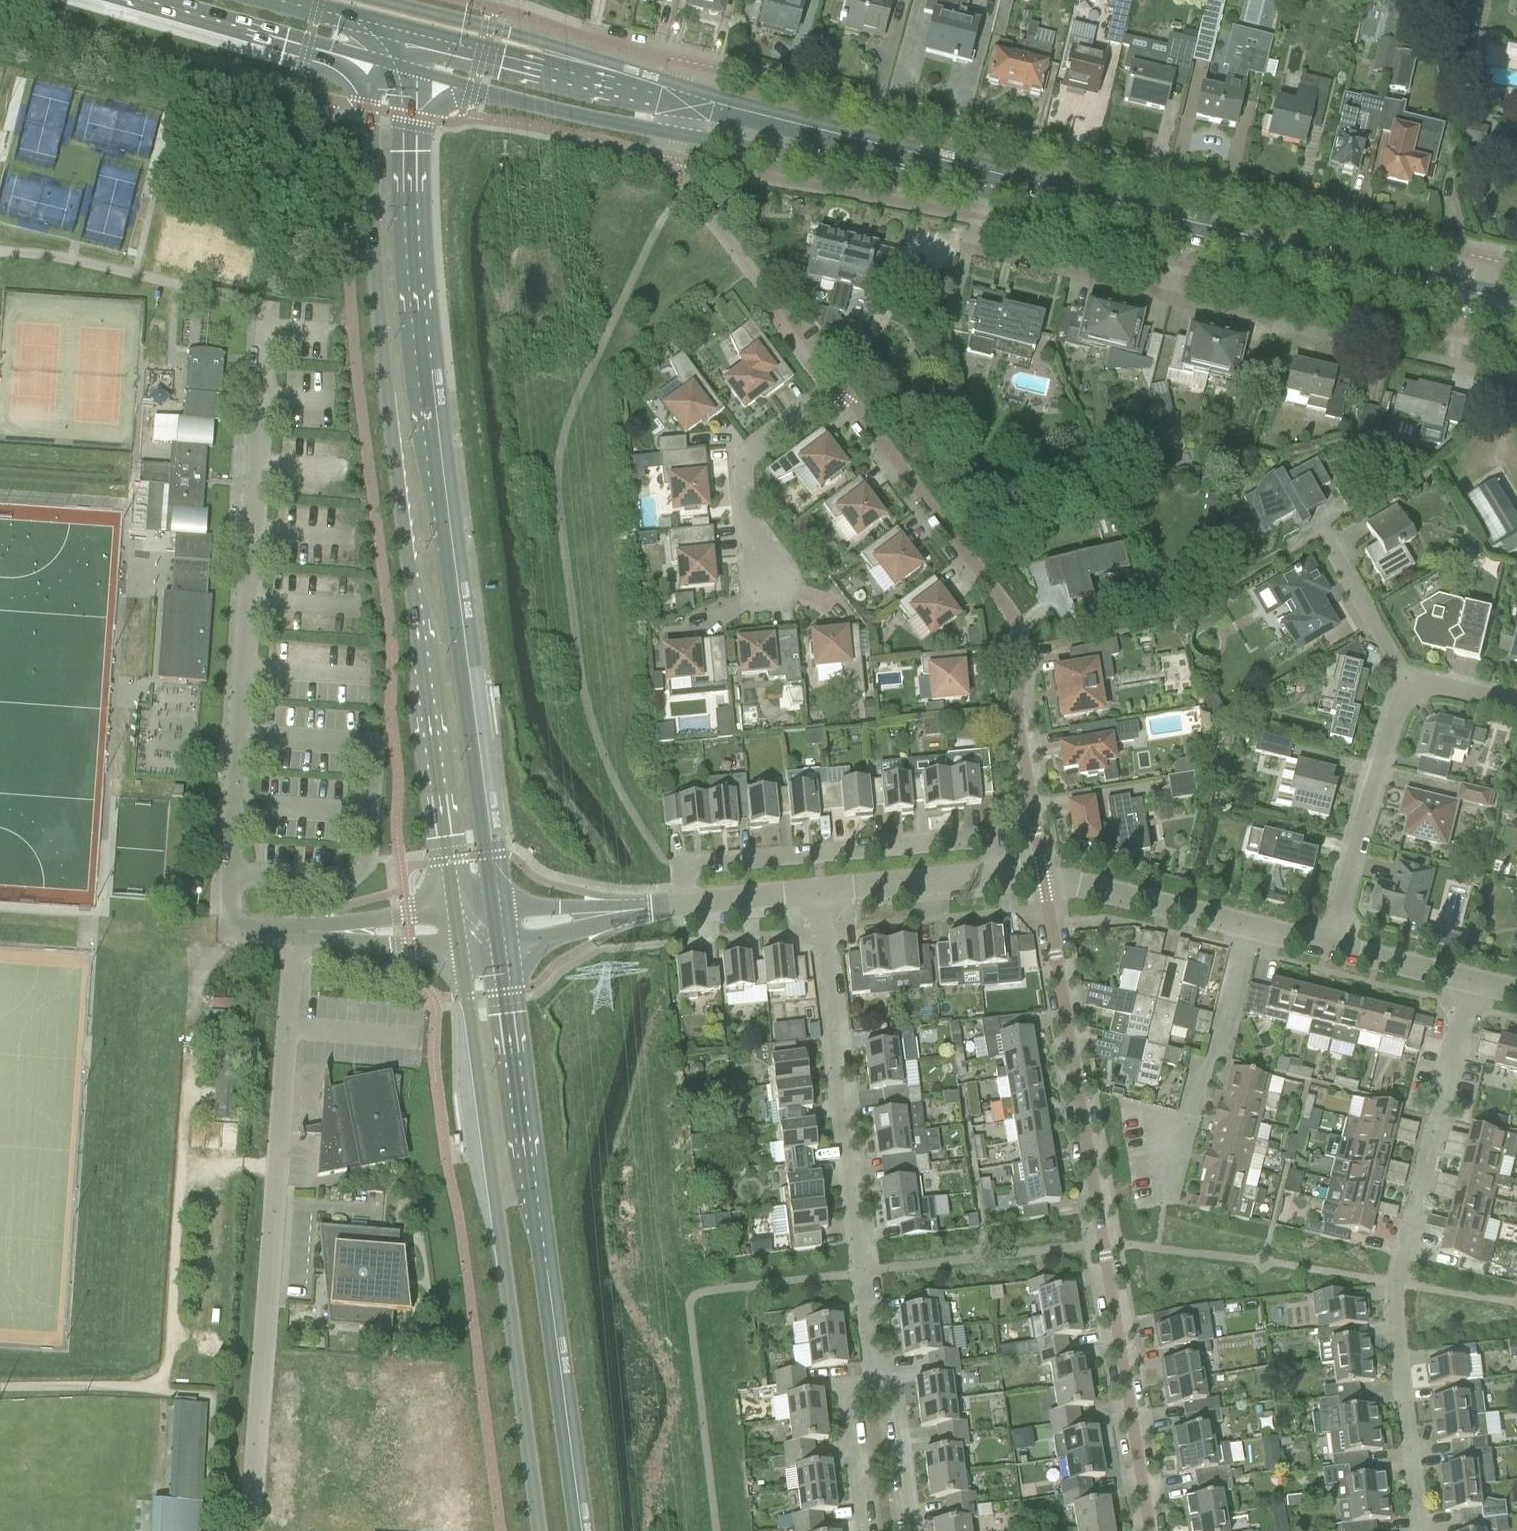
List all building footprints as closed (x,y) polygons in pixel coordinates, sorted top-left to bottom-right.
[(687,9),(721,17),(725,0),(690,0),(687,9)] [(759,27),(761,28),(762,28),(762,27),(792,35),(792,36),(794,36),(802,4),(804,0),(766,0),(759,27)] [(849,2),(844,20),(839,19),(839,22),(841,22),(840,27),(881,37),(890,0),(842,0),(849,2)] [(975,24),(976,16),(964,13),(966,0),(924,0),(921,13),(933,15),(925,53),(953,59),(952,61),(955,62),(956,56),(968,59),(975,24)] [(990,35),(1003,39),(1012,0),(999,0),(990,35)] [(1112,12),(1105,43),(1120,47),(1128,16),(1132,0),(1109,0),(1106,11),(1112,12)] [(1197,34),(1197,35),(1215,40),(1225,0),(1206,0),(1197,34)] [(1024,43),(1014,89),(1029,92),(1028,95),(1039,98),(1053,41),(1035,37),(1038,26),(1029,24),(1024,43)] [(1067,42),(1060,72),(1064,73),(1064,75),(1066,76),(1063,87),(1066,87),(1066,85),(1085,90),(1085,92),(1095,95),(1105,56),(1090,52),(1092,44),(1095,29),(1072,24),(1068,39),(1067,42)] [(1378,40),(1372,73),(1389,77),(1394,52),(1396,45),(1396,43),(1397,34),(1393,33),(1392,40),(1382,38),(1381,40),(1378,40)] [(1161,75),(1149,72),(1153,55),(1127,49),(1121,71),(1131,73),(1124,101),(1163,111),(1175,62),(1190,66),(1195,43),(1170,37),(1161,75)] [(1024,43),(1018,41),(1014,57),(1009,56),(1012,45),(998,42),(995,53),(987,85),(997,88),(998,85),(1014,89),(1024,43)] [(1234,83),(1226,81),(1224,92),(1202,87),(1195,119),(1234,128),(1248,69),(1263,73),(1268,54),(1243,48),(1234,83)] [(1394,52),(1389,77),(1386,88),(1403,92),(1402,95),(1406,95),(1415,56),(1394,52)] [(1264,118),(1260,135),(1268,136),(1303,145),(1307,127),(1312,109),(1323,111),(1330,83),(1301,76),(1294,106),(1276,101),(1272,120),(1264,118)] [(1337,117),(1341,118),(1329,168),(1354,174),(1359,157),(1363,158),(1373,114),(1359,111),(1362,99),(1342,94),(1337,117)] [(1380,163),(1376,180),(1406,187),(1409,177),(1421,180),(1425,166),(1433,168),(1441,135),(1401,125),(1403,117),(1405,107),(1383,102),(1376,131),(1391,134),(1393,135),(1391,145),(1389,144),(1387,154),(1384,154),(1383,153),(1382,155),(1380,163)] [(1488,128),(1468,124),(1464,143),(1484,147),(1488,128)] [(839,274),(847,241),(817,234),(808,273),(788,268),(785,280),(812,286),(814,281),(834,286),(834,283),(836,284),(839,274)] [(828,310),(822,334),(831,338),(844,361),(853,356),(858,364),(875,354),(855,322),(843,329),(836,317),(837,313),(843,315),(850,288),(869,293),(875,268),(892,272),(897,254),(872,248),(872,245),(860,242),(859,244),(847,241),(839,274),(836,284),(834,283),(834,286),(828,310)] [(700,319),(708,312),(702,304),(694,311),(700,319)] [(822,334),(828,310),(799,305),(822,334)] [(1066,328),(1062,347),(1089,353),(1091,345),(1105,348),(1114,312),(1094,307),(1093,313),(1087,311),(1086,316),(1074,313),(1074,315),(1071,327),(1072,327),(1072,329),(1066,328)] [(974,319),(969,339),(966,354),(991,360),(995,345),(1032,355),(1041,319),(1002,310),(1001,315),(983,310),(980,321),(974,319)] [(1105,348),(1101,366),(1102,371),(1104,370),(1104,373),(1139,373),(1141,378),(1151,385),(1156,364),(1144,362),(1140,361),(1144,345),(1145,345),(1148,332),(1149,331),(1148,330),(1147,331),(1137,328),(1138,324),(1132,322),(1133,317),(1114,312),(1105,348)] [(750,322),(729,338),(743,368),(724,383),(744,410),(765,394),(767,397),(783,385),(779,380),(789,373),(750,322)] [(1175,338),(1167,372),(1168,372),(1191,378),(1193,369),(1207,373),(1216,337),(1196,332),(1195,337),(1189,336),(1188,342),(1175,338)] [(1216,337),(1207,373),(1222,376),(1220,384),(1241,389),(1246,368),(1236,366),(1240,348),(1234,347),(1236,341),(1216,337)] [(170,445),(169,467),(140,464),(139,475),(204,479),(207,449),(212,449),(214,423),(219,423),(223,356),(224,357),(224,356),(221,354),(218,353),(215,352),(210,351),(205,351),(201,351),(198,351),(195,351),(190,352),(186,353),(187,354),(188,354),(183,419),(178,418),(178,420),(154,418),(152,443),(170,445)] [(669,363),(680,386),(683,393),(664,408),(684,435),(705,419),(708,422),(723,410),(696,374),(681,354),(669,363)] [(1286,393),(1308,399),(1305,410),(1340,417),(1338,422),(1340,423),(1348,389),(1331,385),(1334,373),(1293,363),(1286,393)] [(1401,386),(1394,413),(1422,420),(1421,425),(1424,426),(1420,441),(1438,446),(1442,429),(1439,428),(1441,421),(1457,425),(1463,401),(1446,397),(1447,392),(1418,385),(1417,390),(1401,386)] [(1176,416),(1170,415),(1167,396),(1152,399),(1159,436),(1175,433),(1176,416)] [(1382,398),(1378,413),(1386,415),(1390,400),(1382,398)] [(1371,440),(1378,411),(1362,407),(1355,436),(1371,440)] [(821,429),(765,471),(774,484),(804,469),(819,489),(827,483),(829,486),(841,477),(838,474),(846,468),(830,447),(833,445),(821,429)] [(660,455),(685,452),(684,439),(658,441),(660,455)] [(705,451),(685,452),(660,455),(663,487),(671,488),(673,512),(683,511),(683,515),(697,514),(697,510),(706,509),(704,483),(708,482),(705,451)] [(1294,514),(1295,518),(1321,504),(1315,492),(1329,485),(1315,460),(1283,478),(1280,472),(1279,473),(1281,475),(1274,479),(1276,481),(1242,500),(1254,522),(1263,517),(1270,528),(1272,526),(1294,514)] [(1189,468),(1188,478),(1198,480),(1199,470),(1189,468)] [(774,484),(765,471),(767,487),(774,484)] [(204,479),(139,475),(138,484),(167,486),(166,510),(171,510),(169,536),(174,537),(170,594),(163,594),(157,680),(205,683),(211,598),(206,597),(211,538),(205,537),(207,511),(202,510),(204,479)] [(867,497),(870,494),(858,479),(822,506),(834,522),(841,519),(856,538),(883,518),(867,497)] [(1464,503),(1493,551),(1500,546),(1508,558),(1516,553),(1516,518),(1496,484),(1464,503)] [(1363,498),(1362,499),(1363,501),(1363,503),(1365,504),(1366,505),(1368,505),(1370,504),(1371,503),(1372,502),(1373,500),(1373,498),(1372,497),(1370,495),(1369,495),(1367,494),(1365,495),(1364,496),(1363,498)] [(1207,495),(1205,511),(1219,513),(1222,497),(1207,495)] [(1382,584),(1413,566),(1402,547),(1414,540),(1395,508),(1365,525),(1376,544),(1363,552),(1382,584)] [(653,516),(637,516),(638,547),(654,546),(653,516)] [(715,560),(712,528),(667,533),(670,565),(678,566),(680,590),(713,587),(711,560),(715,560)] [(872,572),(879,568),(893,588),(920,568),(904,546),(907,544),(896,528),(860,556),(872,572)] [(1056,562),(1042,566),(1049,591),(1063,587),(1072,623),(1096,616),(1087,581),(1128,570),(1122,546),(1081,556),(1080,551),(1055,557),(1056,562)] [(1308,566),(1284,579),(1268,589),(1279,606),(1282,604),(1292,621),(1284,626),(1298,650),(1334,629),(1316,598),(1325,594),(1308,566)] [(945,594),(933,578),(897,605),(909,621),(916,618),(930,637),(957,617),(941,596),(945,594)] [(673,597),(675,616),(692,610),(692,595),(673,597)] [(1421,609),(1426,618),(1411,628),(1423,648),(1446,653),(1446,651),(1448,650),(1454,652),(1454,655),(1480,662),(1492,611),(1466,605),(1465,609),(1462,604),(1439,598),(1421,609)] [(658,612),(648,615),(650,623),(660,620),(658,612)] [(866,614),(860,618),(867,627),(876,620),(872,615),(866,614)] [(864,697),(863,685),(857,627),(838,629),(838,633),(812,635),(813,645),(809,645),(810,659),(814,659),(815,669),(839,667),(849,699),(864,697)] [(1505,628),(1498,653),(1511,656),(1509,666),(1516,668),(1516,631),(1505,628)] [(795,633),(783,634),(764,636),(764,640),(738,642),(741,676),(765,673),(767,681),(784,679),(786,686),(800,685),(795,633)] [(722,640),(709,641),(689,643),(690,647),(663,650),(668,700),(727,694),(722,640)] [(1063,718),(1101,712),(1095,673),(1110,671),(1108,658),(1117,656),(1114,641),(1089,647),(1092,666),(1055,672),(1063,718)] [(732,643),(723,644),(724,662),(734,662),(732,643)] [(1331,656),(1362,664),(1364,656),(1356,643),(1331,656)] [(878,648),(869,649),(870,660),(879,659),(878,648)] [(967,672),(965,653),(920,657),(922,677),(929,678),(932,702),(965,699),(963,673),(967,672)] [(1333,718),(1328,741),(1350,746),(1367,674),(1359,672),(1360,668),(1342,664),(1329,717),(1333,718)] [(1296,680),(1294,684),(1295,687),(1299,689),(1303,688),(1304,684),(1303,680),(1299,679),(1296,680)] [(787,693),(791,704),(802,703),(801,692),(787,693)] [(1212,693),(1204,697),(1212,717),(1223,711),(1212,693)] [(872,702),(864,702),(865,717),(874,716),(872,702)] [(942,716),(942,705),(925,707),(926,718),(942,716)] [(1474,730),(1474,727),(1439,718),(1425,727),(1417,758),(1428,760),(1424,776),(1446,781),(1453,754),(1467,758),(1470,744),(1484,748),(1487,733),(1474,730)] [(944,736),(943,720),(922,722),(923,738),(944,736)] [(1070,745),(1059,747),(1061,754),(1062,763),(1063,771),(1078,768),(1079,777),(1087,776),(1087,778),(1096,776),(1096,774),(1103,773),(1102,764),(1114,763),(1111,745),(1132,742),(1137,735),(1135,724),(1114,728),(1113,722),(1087,726),(1089,740),(1074,742),(1074,744),(1070,745)] [(655,727),(656,744),(673,743),(672,726),(655,727)] [(1288,761),(1292,744),(1258,735),(1254,753),(1288,761)] [(987,752),(947,756),(948,770),(952,811),(963,810),(963,806),(980,805),(979,797),(991,796),(987,752)] [(1178,762),(1172,768),(1174,777),(1193,774),(1207,772),(1205,763),(1197,764),(1191,760),(1178,762)] [(1296,784),(1290,810),(1327,819),(1332,799),(1327,797),(1330,786),(1334,771),(1296,762),(1296,763),(1291,783),(1296,784)] [(881,781),(868,782),(870,807),(882,806),(883,814),(900,812),(900,816),(912,815),(911,803),(909,779),(908,774),(903,774),(902,763),(879,765),(881,781)] [(952,811),(948,770),(931,771),(931,776),(920,777),(921,778),(909,779),(911,803),(923,802),(923,810),(941,808),(941,812),(952,811)] [(826,771),(785,774),(786,785),(786,790),(789,815),(790,826),(801,825),(801,822),(818,820),(817,812),(829,811),(827,786),(826,777),(826,771)] [(1174,777),(1167,778),(1170,802),(1196,798),(1212,795),(1208,772),(1207,772),(1193,774),(1174,777)] [(744,776),(704,780),(705,792),(709,834),(720,833),(720,829),(737,828),(736,820),(748,819),(745,788),(744,776)] [(850,783),(827,786),(829,811),(842,810),(842,818),(860,816),(860,820),(871,819),(870,807),(868,782),(867,777),(849,779),(850,783)] [(1488,808),(1491,793),(1462,785),(1458,801),(1488,808)] [(172,798),(182,798),(183,788),(172,787),(172,798)] [(789,815),(786,790),(774,791),(774,790),(764,791),(763,787),(745,788),(748,819),(749,830),(761,829),(760,826),(778,824),(777,816),(789,815)] [(705,792),(688,794),(684,791),(680,792),(677,795),(661,796),(664,827),(680,825),(681,833),(698,831),(698,835),(709,834),(705,792)] [(1404,837),(1447,847),(1458,804),(1406,791),(1402,809),(1410,811),(1404,837)] [(1075,843),(1077,844),(1138,858),(1128,797),(1106,800),(1110,828),(1095,825),(1091,803),(1069,806),(1075,843)] [(1503,805),(1501,816),(1514,819),(1516,808),(1503,805)] [(1249,830),(1244,854),(1256,857),(1254,862),(1310,875),(1311,871),(1316,853),(1299,849),(1301,843),(1249,830)] [(1419,927),(1433,873),(1400,865),(1394,887),(1380,884),(1374,911),(1375,911),(1375,910),(1388,913),(1386,919),(1419,927)] [(1470,878),(1469,881),(1470,883),(1471,885),(1475,886),(1477,886),(1478,885),(1480,883),(1480,881),(1481,879),(1481,877),(1480,874),(1474,872),(1473,873),(1472,874),(1470,876),(1470,878)] [(1263,894),(1262,901),(1285,906),(1287,900),(1263,894)] [(985,930),(975,931),(978,973),(995,971),(996,978),(1016,976),(1015,964),(1018,964),(1016,939),(1004,940),(1003,932),(986,934),(985,930)] [(978,973),(975,931),(964,932),(964,936),(947,937),(947,945),(935,947),(939,987),(956,985),(961,978),(961,975),(978,973)] [(1155,1002),(1165,960),(1149,956),(1152,944),(1151,943),(1152,936),(1142,933),(1137,953),(1122,949),(1117,972),(1138,977),(1133,996),(1133,997),(1155,1002)] [(931,988),(930,972),(927,947),(915,948),(914,941),(897,942),(897,939),(886,940),(890,981),(908,980),(918,989),(931,988)] [(890,981),(886,940),(875,941),(875,944),(858,946),(859,954),(847,955),(849,980),(851,995),(868,994),(873,987),(872,983),(890,981)] [(1181,964),(1165,960),(1155,1002),(1176,1007),(1177,1007),(1181,987),(1202,992),(1208,970),(1194,967),(1199,947),(1187,944),(1186,944),(1185,951),(1184,951),(1181,964)] [(773,950),(761,951),(762,955),(762,963),(765,988),(765,993),(783,992),(784,1000),(804,998),(803,984),(806,984),(803,960),(803,959),(791,960),(790,952),(773,954),(773,950)] [(765,988),(762,963),(750,964),(750,956),(732,958),(732,954),(721,955),(725,997),(743,995),(742,991),(765,988)] [(696,995),(719,992),(716,967),(704,968),(704,961),(686,962),(686,959),(675,960),(679,1001),(697,1000),(696,995)] [(1212,973),(1209,982),(1220,985),(1222,975),(1212,973)] [(1248,986),(1242,1013),(1251,1015),(1251,1016),(1285,1024),(1287,1017),(1295,983),(1279,979),(1278,984),(1270,982),(1268,990),(1248,986)] [(1295,983),(1287,1017),(1310,1023),(1317,994),(1310,992),(1312,987),(1295,983)] [(1133,997),(1133,996),(1098,988),(1095,998),(1110,1002),(1107,1013),(1128,1019),(1123,1038),(1123,1039),(1145,1044),(1155,1002),(1133,997)] [(1310,1023),(1307,1036),(1330,1042),(1333,1028),(1342,995),(1325,991),(1324,995),(1317,994),(1310,1023)] [(1342,995),(1333,1028),(1330,1042),(1353,1048),(1357,1034),(1364,1005),(1357,1003),(1358,999),(1342,995)] [(1176,1007),(1155,1002),(1145,1044),(1166,1049),(1171,1029),(1192,1034),(1195,1023),(1210,1026),(1212,1016),(1177,1007),(1176,1007)] [(1364,1005),(1357,1034),(1380,1040),(1388,1006),(1372,1002),(1371,1007),(1364,1005)] [(1405,1010),(1388,1006),(1380,1040),(1403,1046),(1403,1047),(1405,1051),(1417,1054),(1423,1029),(1430,1031),(1432,1022),(1404,1015),(1405,1010)] [(1028,1032),(1025,1017),(980,1021),(983,1040),(984,1040),(987,1059),(986,1060),(986,1061),(1002,1058),(1034,1053),(1031,1031),(1028,1032)] [(861,1022),(850,1024),(852,1035),(863,1033),(861,1022)] [(786,1026),(774,1027),(776,1043),(787,1042),(786,1026)] [(876,1045),(863,1047),(866,1069),(903,1064),(915,1062),(911,1029),(875,1033),(876,1045)] [(1102,1033),(1100,1044),(1120,1049),(1118,1060),(1124,1062),(1139,1066),(1133,1086),(1156,1092),(1162,1066),(1178,1070),(1182,1053),(1166,1049),(1145,1044),(1123,1039),(1123,1038),(1102,1033)] [(1511,1036),(1510,1041),(1482,1034),(1479,1043),(1500,1048),(1495,1068),(1516,1073),(1516,1037),(1511,1036)] [(769,1087),(811,1082),(810,1071),(806,1071),(804,1054),(796,1055),(794,1043),(770,1046),(771,1059),(772,1069),(767,1070),(769,1087)] [(213,1119),(237,1121),(243,1048),(218,1046),(213,1119)] [(961,1053),(951,1054),(953,1066),(963,1065),(961,1053)] [(1002,1058),(1004,1070),(995,1071),(996,1081),(1006,1079),(1038,1074),(1034,1053),(1002,1058)] [(1298,1070),(1300,1063),(1289,1060),(1288,1061),(1277,1058),(1274,1072),(1297,1078),(1299,1070),(1298,1070)] [(906,1090),(903,1064),(866,1069),(869,1091),(883,1089),(884,1101),(920,1097),(919,1088),(906,1090)] [(963,1065),(953,1066),(955,1078),(965,1076),(963,1065)] [(1225,1092),(1277,1105),(1279,1098),(1266,1094),(1270,1078),(1231,1068),(1225,1092)] [(1299,1070),(1297,1078),(1309,1081),(1311,1073),(1299,1070)] [(1006,1079),(996,1081),(1000,1103),(1009,1101),(1041,1096),(1038,1074),(1006,1079)] [(352,1086),(342,1088),(330,1090),(329,1088),(323,1089),(320,1127),(315,1129),(314,1137),(320,1137),(317,1177),(346,1172),(345,1169),(367,1166),(403,1168),(406,1122),(402,1122),(402,1117),(397,1117),(400,1079),(353,1076),(352,1086)] [(1344,1090),(1346,1082),(1334,1079),(1332,1087),(1344,1090)] [(811,1082),(769,1087),(772,1105),(776,1104),(779,1126),(804,1123),(803,1111),(811,1110),(809,1093),(812,1093),(811,1082)] [(1346,1082),(1344,1090),(1355,1093),(1357,1085),(1346,1082)] [(1396,1089),(1394,1101),(1403,1103),(1406,1092),(1396,1089)] [(1112,1090),(1110,1096),(1121,1098),(1122,1092),(1112,1090)] [(1277,1105),(1225,1092),(1222,1106),(1217,1105),(1215,1115),(1258,1125),(1262,1109),(1275,1113),(1277,1105)] [(967,1108),(977,1106),(976,1094),(966,1096),(967,1108)] [(1009,1101),(1000,1103),(1004,1123),(1013,1122),(1045,1117),(1041,1096),(1009,1101)] [(1303,1109),(1311,1111),(1314,1099),(1306,1096),(1303,1109)] [(920,1097),(884,1101),(886,1113),(872,1115),(875,1137),(911,1133),(908,1107),(921,1105),(920,1097)] [(1288,1097),(1286,1106),(1295,1108),(1297,1099),(1288,1097)] [(692,1099),(690,1113),(699,1115),(701,1100),(692,1099)] [(1394,1131),(1396,1121),(1399,1109),(1364,1101),(1359,1122),(1394,1131)] [(977,1106),(967,1108),(969,1119),(979,1118),(977,1106)] [(1311,1111),(1303,1109),(1300,1121),(1308,1123),(1311,1111)] [(1258,1125),(1215,1115),(1212,1124),(1217,1125),(1214,1139),(1266,1152),(1268,1144),(1254,1141),(1258,1125)] [(1492,1115),(1490,1124),(1505,1128),(1507,1120),(1492,1115)] [(1048,1138),(1045,1117),(1013,1122),(1016,1143),(1048,1138)] [(1394,1131),(1359,1122),(1345,1119),(1341,1140),(1389,1152),(1394,1131)] [(774,1127),(777,1145),(769,1146),(771,1165),(784,1164),(785,1167),(809,1164),(808,1152),(816,1151),(814,1134),(817,1133),(816,1122),(804,1123),(779,1126),(774,1127)] [(1470,1139),(1468,1149),(1503,1158),(1514,1161),(1516,1150),(1516,1138),(1473,1127),(1470,1139)] [(1290,1137),(1287,1149),(1295,1151),(1302,1153),(1307,1132),(1297,1130),(1295,1138),(1290,1137)] [(911,1133),(875,1137),(877,1159),(891,1158),(892,1170),(928,1165),(927,1157),(924,1131),(911,1133)] [(1457,1152),(1459,1134),(1449,1133),(1447,1151),(1457,1152)] [(974,1150),(984,1149),(982,1137),(972,1139),(974,1150)] [(699,1138),(689,1139),(691,1152),(701,1151),(700,1148),(699,1138)] [(1016,1143),(1020,1165),(1011,1167),(1013,1179),(1010,1179),(1012,1188),(1055,1181),(1048,1138),(1016,1143)] [(1206,1152),(1203,1161),(1247,1172),(1251,1156),(1264,1159),(1266,1152),(1214,1139),(1210,1153),(1206,1152)] [(1389,1152),(1341,1140),(1336,1161),(1384,1173),(1389,1152)] [(1268,1144),(1266,1152),(1276,1154),(1277,1147),(1268,1144)] [(984,1149),(974,1150),(975,1162),(985,1161),(984,1149)] [(1295,1151),(1287,1149),(1284,1162),(1292,1164),(1295,1151)] [(1468,1149),(1465,1160),(1463,1170),(1498,1179),(1503,1158),(1468,1149)] [(1247,1172),(1203,1161),(1201,1171),(1206,1172),(1202,1186),(1254,1199),(1256,1191),(1243,1188),(1247,1172)] [(1334,1162),(1329,1182),(1379,1194),(1380,1189),(1382,1187),(1384,1182),(1382,1179),(1384,1173),(1336,1161),(1336,1162),(1334,1162)] [(809,1164),(785,1167),(787,1190),(782,1190),(784,1208),(826,1202),(824,1192),(821,1192),(819,1175),(811,1176),(809,1164)] [(928,1165),(892,1170),(893,1182),(880,1183),(883,1205),(920,1201),(917,1175),(929,1173),(928,1165)] [(1459,1175),(1458,1181),(1460,1183),(1458,1191),(1493,1200),(1496,1188),(1510,1191),(1512,1183),(1498,1179),(1463,1170),(1462,1173),(1459,1175)] [(1287,1172),(1282,1193),(1297,1197),(1302,1175),(1287,1172)] [(980,1193),(990,1192),(988,1180),(978,1181),(980,1193)] [(1059,1203),(1055,1181),(1012,1188),(1014,1207),(1018,1209),(1021,1209),(1023,1221),(1047,1217),(1045,1205),(1059,1203)] [(1329,1182),(1325,1203),(1373,1215),(1376,1205),(1378,1204),(1380,1198),(1378,1195),(1379,1194),(1329,1182)] [(1254,1199),(1202,1186),(1196,1210),(1248,1222),(1252,1206),(1253,1206),(1254,1199)] [(1458,1191),(1452,1212),(1488,1221),(1493,1200),(1458,1191)] [(920,1201),(883,1205),(886,1228),(900,1226),(901,1238),(936,1233),(935,1222),(932,1199),(920,1201)] [(826,1202),(784,1208),(770,1210),(773,1237),(788,1236),(790,1252),(820,1248),(819,1244),(818,1232),(826,1231),(824,1214),(827,1213),(826,1202)] [(1373,1215),(1325,1203),(1323,1203),(1319,1217),(1321,1220),(1320,1226),(1305,1222),(1302,1233),(1346,1244),(1349,1232),(1368,1237),(1373,1215)] [(1452,1212),(1450,1223),(1447,1233),(1483,1242),(1488,1221),(1452,1212)] [(716,1217),(700,1219),(701,1233),(718,1231),(716,1217)] [(976,1217),(966,1218),(968,1231),(978,1229),(976,1217)] [(403,1252),(397,1251),(399,1233),(319,1227),(328,1326),(391,1331),(393,1313),(410,1315),(403,1252)] [(1483,1242),(1447,1233),(1442,1255),(1461,1259),(1458,1271),(1485,1278),(1488,1265),(1478,1262),(1483,1242)] [(1056,1279),(1027,1283),(1029,1296),(1038,1295),(1041,1318),(1077,1313),(1073,1289),(1058,1291),(1056,1279)] [(1342,1292),(1312,1296),(1315,1318),(1327,1316),(1328,1329),(1347,1327),(1347,1328),(1366,1325),(1365,1318),(1368,1318),(1366,1301),(1363,1302),(1344,1304),(1342,1292)] [(913,1310),(898,1311),(901,1336),(951,1329),(947,1304),(942,1305),(941,1293),(912,1297),(913,1310)] [(1217,1305),(1207,1306),(1208,1311),(1209,1316),(1219,1314),(1218,1305),(1217,1305)] [(1208,1342),(1206,1329),(1202,1307),(1172,1312),(1174,1324),(1154,1327),(1158,1350),(1178,1347),(1208,1342)] [(808,1346),(843,1342),(840,1319),(825,1321),(824,1308),(795,1311),(796,1325),(805,1324),(808,1346)] [(1045,1340),(1037,1342),(1039,1355),(1067,1350),(1065,1338),(1080,1335),(1077,1313),(1041,1318),(1045,1340)] [(1347,1327),(1328,1329),(1316,1331),(1318,1344),(1330,1342),(1333,1364),(1370,1360),(1367,1337),(1348,1340),(1347,1328),(1347,1327)] [(951,1329),(901,1336),(904,1358),(927,1355),(929,1368),(957,1365),(956,1351),(953,1351),(951,1329)] [(846,1365),(843,1342),(808,1346),(810,1370),(846,1365)] [(1208,1342),(1178,1347),(1179,1359),(1160,1362),(1164,1385),(1201,1379),(1198,1357),(1210,1355),(1208,1342)] [(1480,1358),(1477,1358),(1476,1345),(1445,1349),(1447,1361),(1427,1364),(1430,1387),(1450,1385),(1449,1384),(1480,1381),(1483,1380),(1480,1358)] [(1067,1350),(1039,1355),(1039,1358),(1041,1367),(1049,1366),(1053,1389),(1088,1383),(1085,1360),(1069,1362),(1067,1350)] [(1370,1360),(1333,1364),(1335,1386),(1323,1388),(1324,1400),(1355,1397),(1353,1385),(1373,1382),(1370,1360)] [(930,1380),(915,1382),(918,1406),(953,1401),(951,1378),(959,1377),(957,1365),(929,1368),(930,1380)] [(803,1370),(774,1374),(776,1386),(805,1383),(803,1370)] [(1205,1401),(1201,1379),(1164,1385),(1167,1407),(1187,1404),(1189,1416),(1219,1411),(1217,1399),(1205,1401)] [(1449,1384),(1450,1385),(1451,1397),(1431,1399),(1434,1422),(1485,1416),(1483,1394),(1481,1394),(1480,1381),(1449,1384)] [(778,1399),(772,1400),(775,1423),(789,1421),(824,1417),(821,1393),(806,1395),(805,1383),(776,1386),(778,1399)] [(1057,1411),(1048,1413),(1050,1426),(1079,1421),(1077,1409),(1092,1406),(1088,1383),(1053,1389),(1057,1411)] [(1355,1397),(1324,1400),(1316,1401),(1318,1413),(1325,1412),(1326,1420),(1324,1423),(1325,1435),(1329,1435),(1378,1429),(1376,1406),(1356,1408),(1355,1397)] [(953,1401),(918,1406),(920,1428),(936,1427),(937,1439),(966,1436),(965,1423),(956,1424),(953,1401)] [(168,1502),(153,1501),(151,1530),(187,1530),(189,1508),(179,1507),(179,1503),(201,1504),(206,1407),(173,1405),(168,1502)] [(1290,1405),(1274,1407),(1276,1421),(1292,1419),(1290,1405)] [(1219,1411),(1189,1416),(1191,1428),(1171,1431),(1175,1453),(1227,1445),(1227,1444),(1212,1447),(1209,1425),(1221,1423),(1219,1411)] [(1488,1438),(1485,1416),(1434,1422),(1437,1444),(1474,1440),(1475,1452),(1479,1451),(1488,1450),(1487,1438),(1488,1438)] [(792,1444),(783,1445),(785,1458),(813,1454),(812,1442),(827,1440),(824,1417),(789,1421),(792,1444)] [(1079,1421),(1050,1426),(1052,1438),(1061,1437),(1065,1460),(1100,1454),(1096,1431),(1081,1433),(1079,1421)] [(1381,1451),(1378,1429),(1329,1435),(1333,1469),(1363,1466),(1361,1453),(1381,1451)] [(939,1451),(924,1453),(926,1476),(962,1472),(959,1449),(968,1448),(966,1436),(937,1439),(939,1451)] [(1276,1439),(1262,1440),(1263,1448),(1271,1454),(1278,1453),(1276,1439)] [(1231,1467),(1227,1445),(1175,1453),(1179,1476),(1198,1472),(1200,1484),(1230,1479),(1228,1467),(1231,1467)] [(1481,1463),(1455,1466),(1440,1468),(1442,1491),(1480,1486),(1478,1474),(1493,1472),(1491,1452),(1488,1452),(1488,1450),(1479,1451),(1481,1463)] [(813,1454),(785,1458),(786,1470),(795,1469),(797,1492),(833,1488),(830,1465),(815,1466),(813,1454)] [(1068,1482),(1060,1484),(1062,1496),(1090,1492),(1089,1480),(1104,1477),(1100,1454),(1065,1460),(1068,1482)] [(1363,1466),(1333,1469),(1324,1470),(1326,1489),(1336,1487),(1338,1502),(1337,1502),(1337,1503),(1349,1502),(1387,1498),(1384,1475),(1364,1477),(1363,1466)] [(962,1472),(926,1476),(929,1500),(945,1498),(946,1510),(975,1507),(973,1494),(965,1495),(962,1472)] [(1230,1479),(1200,1484),(1202,1496),(1182,1499),(1186,1522),(1224,1516),(1220,1494),(1232,1492),(1230,1479)] [(1480,1486),(1442,1491),(1445,1513),(1465,1511),(1466,1523),(1488,1520),(1496,1519),(1507,1518),(1506,1502),(1499,1503),(1481,1498),(1480,1486)] [(800,1515),(792,1516),(793,1529),(822,1526),(821,1513),(836,1511),(833,1488),(797,1492),(800,1515)] [(1090,1492),(1062,1496),(1064,1509),(1072,1508),(1076,1530),(1111,1524),(1108,1502),(1093,1504),(1090,1492)] [(1286,1509),(1305,1507),(1304,1496),(1285,1498),(1286,1509)] [(1349,1502),(1352,1524),(1339,1526),(1340,1530),(1371,1530),(1370,1522),(1389,1520),(1387,1498),(1349,1502)] [(932,1525),(933,1530),(969,1530),(968,1520),(976,1519),(975,1507),(946,1510),(948,1523),(932,1525)] [(1283,1507),(1270,1509),(1274,1530),(1287,1530),(1283,1507)] [(1186,1522),(1188,1530),(1226,1530),(1224,1516),(1186,1522)] [(1488,1520),(1489,1530),(1498,1530),(1496,1519),(1488,1520)]
